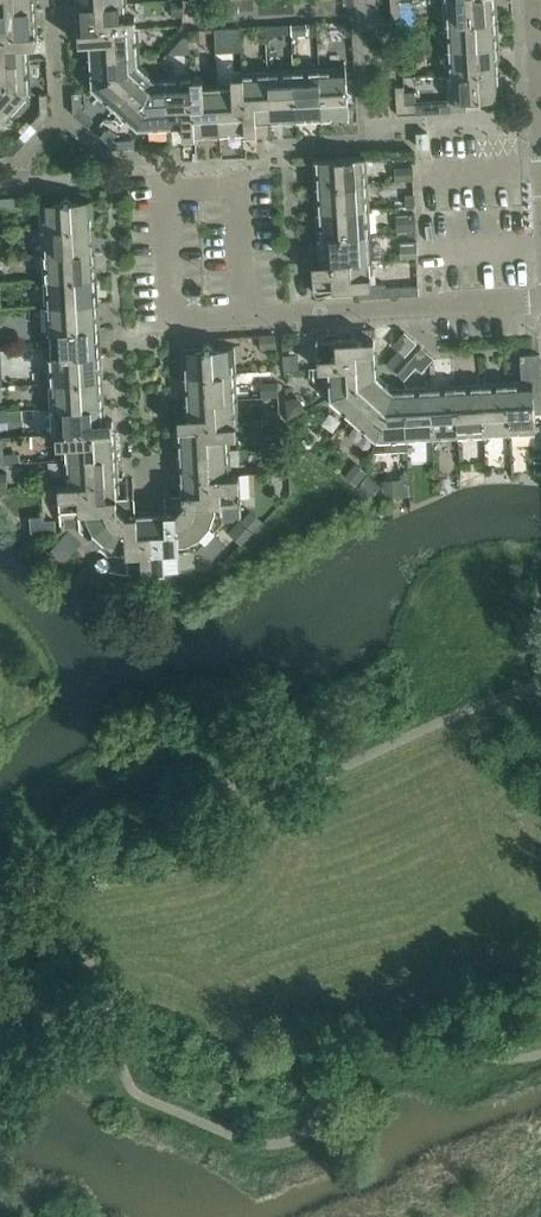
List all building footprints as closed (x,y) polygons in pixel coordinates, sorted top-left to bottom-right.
[(34,8),(34,0),(0,0),(0,10),(34,8)] [(182,0),(173,1),(173,15),(183,15),(182,0)] [(391,0),(392,18),(400,18),(399,1),(399,0),(398,0),(391,0)] [(399,1),(400,18),(400,26),(416,25),(415,0),(409,0),(399,1)] [(448,23),(495,20),(494,0),(446,0),(448,23)] [(124,3),(77,6),(78,31),(136,28),(135,16),(125,17),(124,3)] [(36,34),(34,8),(0,10),(0,36),(36,34)] [(495,20),(448,23),(449,48),(497,46),(495,20)] [(291,24),(266,26),(267,43),(276,33),(292,32),(291,24)] [(306,24),(292,25),(292,34),(307,34),(306,24)] [(136,28),(78,31),(79,43),(89,42),(90,56),(137,53),(136,28)] [(232,28),(214,29),(216,51),(233,50),(232,28)] [(199,30),(189,30),(189,36),(189,41),(195,41),(200,35),(199,30)] [(0,36),(0,61),(27,60),(26,45),(36,45),(36,34),(0,36)] [(183,36),(170,50),(170,53),(190,52),(189,41),(189,36),(183,36)] [(497,46),(449,48),(451,74),(498,71),(497,46)] [(137,53),(90,56),(92,88),(138,65),(137,53)] [(0,61),(0,81),(29,91),(27,60),(0,61)] [(345,70),(320,71),(322,118),(348,116),(348,124),(349,123),(348,97),(351,92),(347,88),(346,62),(345,62),(345,70)] [(138,65),(92,88),(110,104),(142,68),(138,65)] [(142,68),(110,104),(119,112),(150,76),(142,68)] [(320,71),(294,72),(297,119),(322,118),(320,71)] [(498,71),(451,74),(452,100),(445,100),(445,101),(451,101),(466,100),(472,100),(477,103),(482,99),(507,98),(507,97),(500,97),(498,71)] [(294,72),(268,74),(271,121),(297,119),(294,72)] [(268,74),(243,75),(246,132),(258,131),(257,122),(271,121),(268,74)] [(232,86),(218,86),(221,134),(246,132),(243,75),(231,76),(232,86)] [(150,76),(119,112),(138,128),(154,79),(150,76)] [(203,77),(191,78),(195,135),(221,134),(218,86),(203,87),(203,77)] [(191,78),(166,79),(169,127),(183,126),(184,136),(195,135),(191,78)] [(154,79),(138,128),(169,127),(166,79),(154,79)] [(8,114),(29,91),(0,81),(0,107),(8,114)] [(396,86),(397,104),(405,104),(404,86),(396,86)] [(73,93),(74,110),(82,110),(81,92),(73,93)] [(40,94),(41,112),(49,112),(48,94),(40,94)] [(466,100),(451,101),(452,112),(467,111),(466,100)] [(405,104),(397,104),(397,112),(415,111),(415,103),(405,104)] [(8,114),(0,107),(0,123),(8,114)] [(82,110),(74,110),(74,114),(87,126),(93,120),(82,110)] [(49,112),(41,112),(41,113),(31,123),(37,129),(49,115),(49,112)] [(117,148),(116,140),(105,131),(100,137),(113,149),(117,148)] [(427,132),(417,133),(418,146),(428,146),(427,132)] [(10,146),(11,155),(14,154),(26,141),(20,135),(10,146)] [(134,139),(116,140),(117,148),(135,147),(134,139)] [(10,146),(0,147),(0,155),(11,155),(10,146)] [(317,160),(318,185),(365,183),(364,157),(371,157),(371,156),(309,159),(309,160),(317,160)] [(412,167),(395,168),(396,180),(413,179),(412,167)] [(365,183),(318,185),(320,211),(367,208),(365,183)] [(413,194),(406,194),(406,205),(414,204),(413,194)] [(14,206),(14,197),(0,198),(0,206),(14,206)] [(43,203),(45,228),(92,226),(91,200),(98,200),(98,199),(71,200),(67,197),(63,201),(36,202),(36,203),(43,203)] [(367,208),(320,211),(321,237),(368,234),(367,208)] [(416,214),(399,215),(399,232),(416,231),(416,214)] [(92,226),(45,228),(46,254),(93,251),(92,226)] [(321,237),(322,261),(322,262),(370,260),(368,234),(321,237)] [(417,245),(409,245),(410,257),(417,257),(417,245)] [(93,251),(46,254),(47,280),(95,277),(93,251)] [(322,262),(322,261),(312,262),(314,290),(314,291),(315,292),(315,293),(317,294),(318,295),(320,295),(334,294),(334,288),(371,286),(370,260),(322,262)] [(95,277),(47,280),(49,305),(96,302),(95,277)] [(419,286),(401,287),(401,295),(419,294),(419,286)] [(401,295),(401,287),(383,288),(384,296),(401,295)] [(96,302),(49,305),(50,331),(98,329),(96,302)] [(98,329),(50,331),(51,347),(52,357),(99,354),(98,329)] [(393,345),(399,350),(411,337),(405,332),(393,345)] [(318,368),(328,368),(328,367),(376,364),(374,337),(337,339),(337,334),(322,334),(320,335),(319,336),(318,337),(317,338),(317,339),(317,340),(318,368)] [(275,335),(261,336),(262,350),(276,349),(275,335)] [(411,337),(399,350),(405,355),(417,342),(411,337)] [(185,350),(186,375),(233,372),(232,347),(239,346),(239,345),(213,347),(208,343),(204,347),(177,349),(177,350),(185,350)] [(422,347),(410,360),(416,365),(428,352),(422,347)] [(399,350),(387,363),(393,369),(405,355),(399,350)] [(416,365),(416,366),(422,371),(434,357),(428,352),(416,365)] [(99,354),(52,357),(53,383),(101,380),(99,354)] [(507,384),(510,432),(536,430),(536,437),(537,437),(536,414),(540,414),(540,364),(540,354),(521,355),(522,383),(507,384)] [(416,365),(410,360),(398,374),(404,379),(416,366),(416,365)] [(328,367),(328,368),(330,398),(376,375),(376,364),(328,367)] [(233,372),(186,375),(187,401),(235,398),(233,372)] [(376,375),(330,398),(353,418),(385,383),(376,375)] [(101,380),(53,383),(55,409),(102,406),(101,380)] [(278,382),(261,382),(261,397),(278,396),(278,382)] [(385,383),(353,418),(376,439),(393,390),(385,383)] [(507,384),(482,386),(484,433),(510,432),(507,384)] [(482,386),(456,387),(459,435),(484,433),(482,386)] [(456,387),(430,388),(433,436),(459,435),(456,387)] [(430,388),(404,390),(407,437),(433,436),(430,388)] [(376,439),(372,451),(373,451),(408,449),(407,437),(404,390),(393,390),(376,439)] [(178,416),(179,427),(236,424),(235,398),(187,401),(188,415),(178,416)] [(293,399),(286,399),(288,418),(305,409),(302,403),(293,399)] [(102,406),(55,409),(56,434),(113,431),(113,419),(103,420),(102,406)] [(0,412),(0,429),(8,428),(7,411),(0,412)] [(279,411),(266,412),(266,420),(279,420),(279,411)] [(236,424),(179,427),(180,453),(228,450),(227,435),(237,435),(236,424)] [(113,431),(56,434),(57,446),(67,445),(67,459),(115,456),(113,431)] [(228,450),(180,453),(182,478),(229,475),(229,474),(228,450)] [(67,459),(69,484),(69,485),(116,482),(115,456),(67,459)] [(355,461),(346,472),(358,481),(367,470),(355,461)] [(0,473),(0,488),(8,487),(7,472),(0,473)] [(359,483),(358,484),(370,493),(378,482),(367,473),(359,483)] [(229,475),(182,478),(183,504),(222,502),(223,518),(240,517),(241,520),(242,520),(239,474),(229,474),(229,475)] [(69,485),(69,484),(58,484),(61,530),(62,530),(62,528),(80,527),(79,510),(118,508),(116,482),(69,485)] [(176,511),(177,531),(179,550),(195,549),(198,549),(223,521),(223,518),(222,502),(183,504),(176,511)] [(79,510),(80,527),(80,529),(108,554),(111,554),(127,553),(126,534),(125,514),(118,508),(79,510)] [(136,553),(136,562),(137,571),(171,570),(171,560),(170,551),(169,531),(168,511),(133,513),(135,533),(136,553)] [(176,511),(168,511),(169,531),(177,531),(176,511)] [(251,511),(243,521),(253,530),(262,521),(251,511)] [(133,513),(125,514),(126,534),(135,533),(133,513)] [(240,522),(231,533),(242,542),(251,532),(240,522)] [(177,531),(169,531),(170,551),(179,550),(177,531)] [(126,534),(127,553),(136,553),(135,533),(126,534)] [(195,549),(179,550),(170,551),(171,560),(196,558),(195,549)] [(136,553),(127,553),(111,554),(111,563),(136,562),(136,553)] [(196,558),(171,560),(171,570),(199,568),(199,567),(196,567),(196,558)] [(136,562),(111,563),(112,572),(109,572),(109,573),(137,571),(136,562)] [(97,576),(87,587),(105,604),(115,593),(97,576)]
